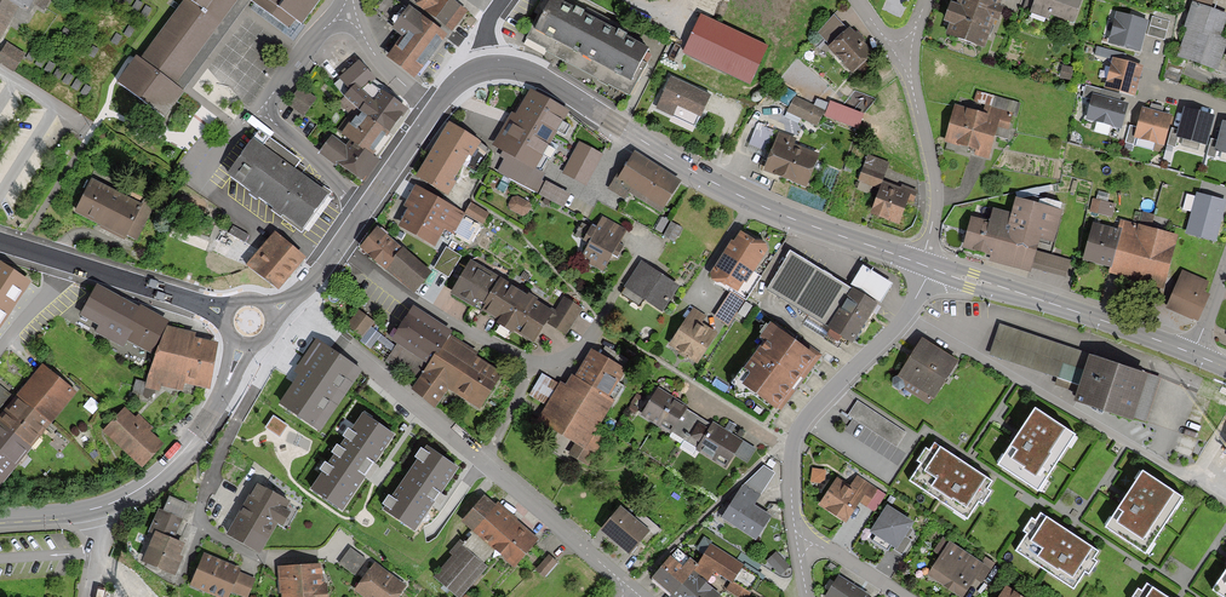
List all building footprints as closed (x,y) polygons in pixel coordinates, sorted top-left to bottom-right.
[(0,38),(12,18),(19,6),(8,0),(0,0),(0,38)] [(19,6),(27,11),(32,1),(33,0),(8,0),(19,6)] [(32,1),(44,8),(49,0),(33,0),(32,1)] [(139,61),(135,58),(118,81),(167,117),(185,92),(179,88),(182,85),(239,6),(244,0),(184,0),(139,61)] [(287,26),(294,17),(303,24),(321,0),(251,0),(287,26)] [(397,0),(382,0),(373,11),(393,26),(391,29),(401,36),(385,57),(413,79),(448,34),(410,5),(408,8),(397,0)] [(453,0),(418,0),(416,3),(452,30),(467,10),(453,0)] [(559,0),(549,0),(526,42),(628,97),(646,65),(640,61),(647,48),(621,33),(578,10),(559,0)] [(956,2),(951,0),(944,19),(951,22),(946,34),(984,48),(995,19),(999,21),(1005,5),(1001,4),(1002,0),(957,0),(956,2)] [(1022,7),(1029,10),(1032,0),(1025,0),(1022,7)] [(1082,0),(1033,0),(1029,12),(1048,19),(1051,14),(1073,22),(1082,0)] [(1225,39),(1216,37),(1224,12),(1209,7),(1211,0),(1191,0),(1183,25),(1188,26),(1179,55),(1216,67),(1225,39)] [(1150,21),(1116,11),(1107,42),(1141,52),(1150,21)] [(847,29),(834,15),(817,31),(830,44),(847,29)] [(1170,21),(1151,16),(1147,34),(1165,38),(1170,21)] [(766,46),(700,18),(684,56),(749,84),(766,46)] [(872,51),(848,27),(847,29),(830,44),(828,46),(851,70),(872,51)] [(8,43),(0,56),(0,62),(14,71),(26,54),(8,43)] [(1124,60),(1125,54),(1097,46),(1095,55),(1112,59),(1112,57),(1124,60)] [(1124,60),(1112,57),(1112,59),(1104,88),(1135,96),(1144,65),(1124,60)] [(1177,84),(1183,62),(1167,57),(1161,80),(1177,84)] [(335,104),(347,114),(352,107),(392,136),(408,110),(377,85),(355,60),(337,77),(348,87),(335,104)] [(1075,68),(1062,65),(1059,77),(1072,80),(1075,68)] [(708,97),(670,79),(656,109),(670,116),(674,106),(699,117),(708,97)] [(1093,93),(1120,100),(1121,94),(1086,85),(1083,97),(1091,100),(1093,93)] [(316,98),(300,87),(289,105),(304,115),(316,98)] [(1008,139),(1014,117),(1016,118),(1021,102),(976,89),(970,110),(955,105),(945,140),(974,148),(976,149),(975,154),(988,158),(994,135),(1008,139)] [(566,114),(529,93),(516,117),(511,114),(494,145),(502,150),(536,168),(566,114)] [(1121,129),(1129,103),(1120,100),(1093,93),(1091,100),(1086,119),(1121,129)] [(822,110),(793,96),(786,112),(815,125),(822,110)] [(833,99),(827,115),(861,128),(867,112),(833,99)] [(352,107),(347,114),(320,151),(360,180),(392,136),(352,107)] [(1163,146),(1170,117),(1143,110),(1135,139),(1163,146)] [(1213,118),(1185,110),(1178,138),(1206,145),(1213,118)] [(764,123),(757,120),(747,146),(765,153),(773,132),(762,128),(764,123)] [(480,144),(450,124),(417,177),(446,194),(463,167),(475,175),(489,151),(480,144)] [(1224,124),(1216,152),(1225,154),(1225,124),(1224,124)] [(1136,127),(1128,126),(1125,141),(1133,143),(1136,127)] [(1178,129),(1170,127),(1166,143),(1175,145),(1178,129)] [(284,152),(260,134),(254,143),(229,179),(273,212),(300,233),(303,229),(327,194),(293,170),(299,163),(284,152)] [(794,141),(778,135),(764,171),(805,187),(818,156),(792,146),(794,141)] [(1218,140),(1210,138),(1205,154),(1214,156),(1218,140)] [(601,154),(578,142),(562,173),(584,185),(601,154)] [(536,168),(502,150),(498,156),(503,159),(497,172),(543,196),(564,208),(570,194),(540,178),(544,173),(536,168)] [(660,213),(680,181),(634,151),(608,190),(624,200),(629,193),(660,213)] [(888,163),(868,155),(858,180),(861,181),(858,189),(877,196),(871,212),(898,222),(907,199),(912,201),(916,190),(902,184),(901,187),(889,182),(882,180),(888,163)] [(148,209),(87,181),(74,211),(100,223),(98,228),(133,243),(148,209)] [(471,246),(482,224),(464,215),(413,187),(402,206),(408,209),(398,228),(432,247),(442,230),(471,246)] [(1225,203),(1198,194),(1197,198),(1187,195),(1182,211),(1192,214),(1186,235),(1214,243),(1225,203)] [(529,203),(517,197),(512,198),(509,204),(510,209),(523,215),(527,214),(530,207),(529,203)] [(1048,256),(1060,210),(1015,198),(1012,213),(993,208),(989,222),(971,217),(963,246),(992,253),(990,259),(1027,268),(1025,279),(1066,289),(1073,263),(1048,256)] [(1116,204),(1093,198),(1089,211),(1112,217),(1116,204)] [(471,202),(464,215),(482,224),(489,213),(472,203),(471,202)] [(1141,221),(1154,224),(1156,214),(1143,211),(1141,221)] [(624,229),(602,217),(594,231),(581,224),(574,236),(588,244),(580,258),(602,270),(611,254),(617,257),(623,245),(617,241),(624,229)] [(1162,287),(1178,235),(1122,219),(1119,230),(1094,223),(1083,259),(1110,267),(1109,272),(1162,287)] [(679,228),(669,222),(661,236),(671,242),(679,228)] [(376,226),(359,246),(384,268),(401,247),(376,226)] [(248,234),(233,227),(229,234),(244,242),(248,234)] [(741,230),(725,254),(751,271),(767,247),(741,230)] [(304,258),(274,233),(248,265),(278,289),(304,258)] [(401,247),(384,268),(413,293),(432,271),(403,245),(401,247)] [(446,248),(434,268),(448,276),(460,256),(446,248)] [(849,285),(790,250),(767,289),(852,339),(875,300),(849,285)] [(751,271),(725,254),(711,277),(736,294),(751,271)] [(545,324),(554,310),(469,259),(450,291),(534,342),(545,324)] [(677,285),(640,262),(620,295),(638,306),(642,300),(661,312),(677,285)] [(0,263),(0,326),(11,309),(29,282),(0,263)] [(892,282),(861,264),(849,285),(875,300),(879,303),(892,282)] [(1205,282),(1181,271),(1166,306),(1196,319),(1207,293),(1201,290),(1205,282)] [(127,338),(153,352),(168,322),(97,286),(82,315),(101,325),(97,332),(123,346),(127,338)] [(744,300),(729,291),(714,317),(728,325),(744,300)] [(554,310),(545,324),(562,334),(579,306),(562,296),(554,310)] [(452,331),(413,304),(392,339),(398,342),(385,362),(416,382),(436,350),(439,352),(450,334),(452,331)] [(700,313),(691,308),(669,343),(696,360),(714,332),(696,321),(700,313)] [(373,322),(357,311),(345,326),(361,338),(373,322)] [(816,359),(769,325),(758,340),(764,344),(744,372),(752,377),(744,388),(778,412),(816,359)] [(1057,379),(1068,348),(998,325),(988,357),(1057,379)] [(169,328),(157,353),(148,388),(160,391),(162,385),(183,390),(185,380),(209,385),(217,344),(194,339),(195,333),(169,328)] [(478,353),(450,334),(439,352),(436,350),(416,382),(411,388),(436,406),(449,388),(479,409),(504,373),(477,356),(478,353)] [(957,362),(923,340),(895,382),(929,404),(957,362)] [(358,370),(317,342),(296,373),(301,377),(282,405),(318,429),(358,370)] [(1159,377),(1068,348),(1057,379),(1080,387),(1075,402),(1143,425),(1159,377)] [(574,378),(607,398),(623,371),(590,351),(574,378)] [(43,368),(18,398),(50,425),(75,394),(43,368)] [(611,400),(607,398),(574,378),(571,377),(565,387),(559,384),(537,421),(576,444),(569,455),(584,464),(601,435),(593,431),(611,400)] [(0,385),(0,408),(11,394),(0,385)] [(641,418),(669,435),(684,410),(686,407),(658,389),(641,418)] [(50,425),(18,398),(0,420),(0,421),(32,447),(50,425)] [(906,433),(858,401),(849,415),(853,418),(897,446),(906,433)] [(132,417),(122,408),(102,431),(139,462),(158,440),(146,430),(150,425),(136,413),(132,417)] [(710,425),(684,410),(669,435),(694,451),(710,425)] [(1077,437),(1036,411),(1020,437),(1002,466),(1042,491),(1077,437)] [(396,434),(364,412),(351,429),(349,428),(343,436),(346,438),(340,446),(337,444),(332,452),(334,454),(328,463),(325,461),(319,470),(321,471),(309,489),(342,512),(370,472),(396,434)] [(288,427),(273,417),(265,429),(280,439),(288,427)] [(0,421),(0,485),(32,447),(0,421)] [(711,423),(710,425),(694,451),(725,469),(733,455),(742,441),(711,423)] [(754,449),(742,441),(733,455),(746,463),(754,449)] [(961,463),(933,445),(929,451),(924,449),(915,464),(919,467),(907,485),(967,523),(979,504),(983,507),(991,494),(987,491),(992,483),(961,463)] [(458,469),(428,449),(385,512),(415,532),(437,500),(458,469)] [(825,470),(813,469),(811,481),(824,483),(825,470)] [(1183,498),(1143,471),(1126,497),(1105,528),(1146,555),(1183,498)] [(752,505),(769,478),(758,472),(742,487),(723,518),(754,538),(769,516),(752,505)] [(287,496),(254,478),(226,531),(259,549),(275,519),(281,522),(289,508),(282,505),(287,496)] [(848,487),(836,480),(819,507),(845,523),(857,503),(865,508),(875,492),(854,478),(848,487)] [(188,504),(169,496),(163,510),(183,518),(188,504)] [(536,541),(484,497),(462,523),(473,532),(462,546),(458,542),(448,554),(453,558),(435,579),(457,596),(460,596),(485,567),(481,565),(493,550),(514,567),(536,541)] [(914,523),(886,504),(868,533),(896,551),(907,534),(914,523)] [(632,519),(619,508),(600,531),(629,554),(639,541),(646,547),(660,531),(637,513),(632,519)] [(183,518),(163,510),(159,509),(150,531),(154,532),(174,540),(183,518)] [(1068,532),(1040,514),(1036,520),(1032,517),(1022,533),(1026,535),(1014,554),(1074,591),(1086,573),(1090,576),(1099,563),(1095,560),(1100,552),(1068,532)] [(174,540),(154,532),(142,562),(175,575),(183,556),(180,554),(184,544),(174,540)] [(915,540),(907,534),(896,551),(904,556),(915,540)] [(979,562),(941,538),(933,549),(941,554),(927,575),(961,596),(974,576),(982,582),(994,563),(983,556),(979,562)] [(697,567),(709,577),(713,571),(730,581),(726,589),(739,596),(744,596),(756,577),(741,567),(743,564),(710,545),(697,567)] [(363,557),(348,547),(338,562),(352,572),(363,557)] [(673,596),(697,567),(676,550),(651,579),(673,596)] [(237,566),(201,552),(189,583),(224,596),(227,589),(245,596),(252,577),(235,571),(237,566)] [(787,565),(775,553),(767,560),(779,573),(787,565)] [(555,562),(547,555),(535,569),(543,575),(555,562)] [(372,562),(353,589),(365,596),(394,596),(403,584),(372,562)] [(278,565),(280,596),(322,596),(320,563),(278,565)] [(673,596),(718,596),(719,596),(704,584),(709,577),(697,567),(673,596)] [(1215,593),(1221,596),(1225,596),(1225,576),(1215,593)] [(838,577),(826,596),(867,596),(869,595),(838,577)] [(1146,583),(1142,590),(1138,587),(1131,596),(1167,596),(1146,583)] [(1000,596),(1018,596),(1005,589),(1000,596)]
